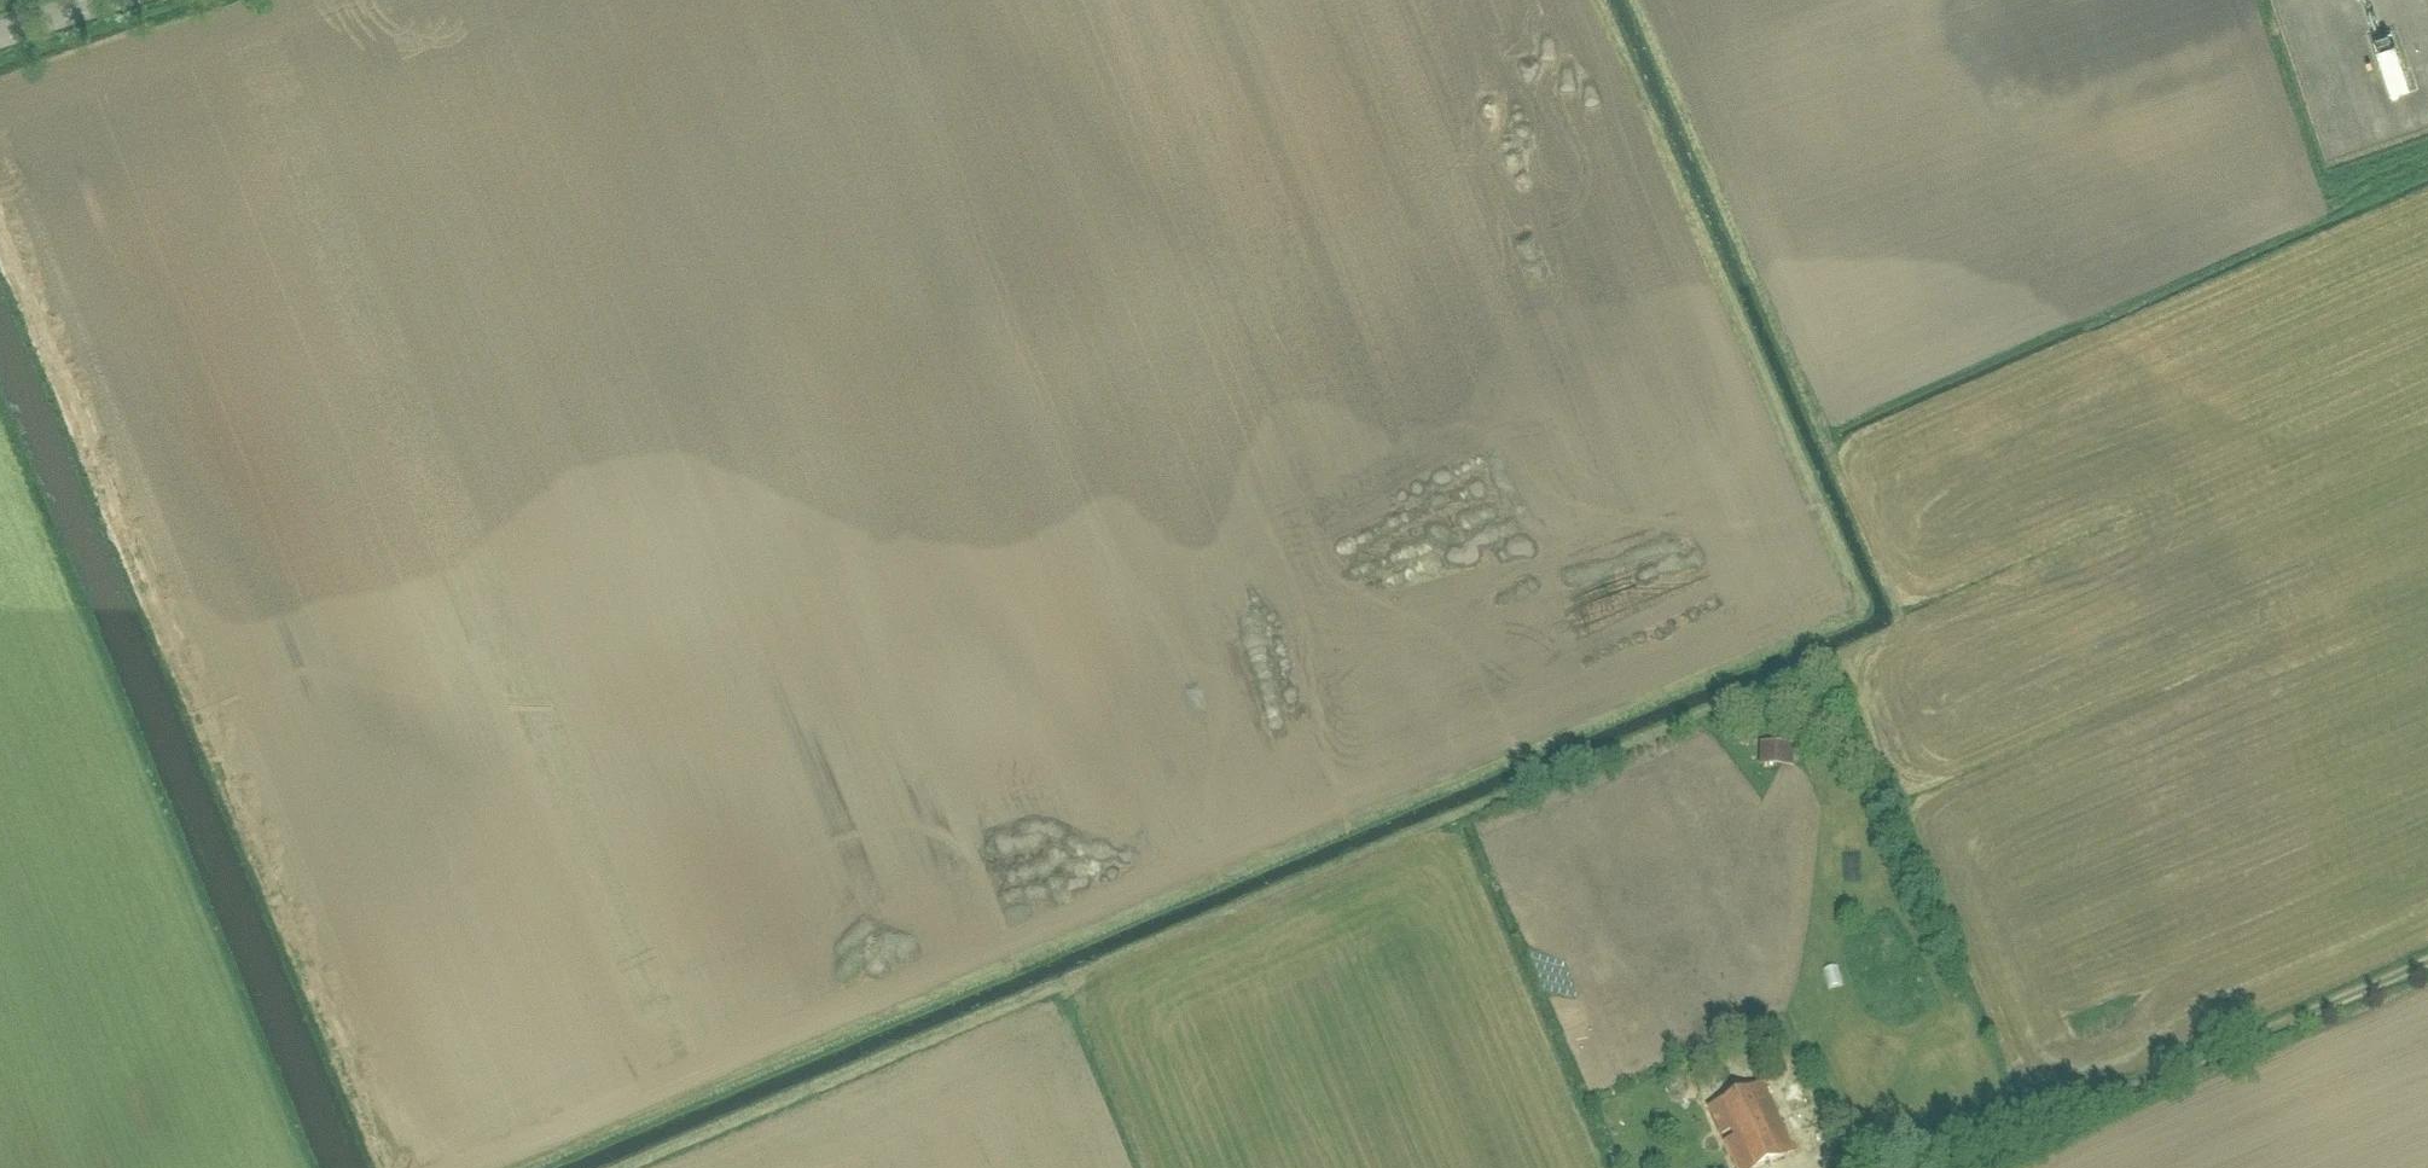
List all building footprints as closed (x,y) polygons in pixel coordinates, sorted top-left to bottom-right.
[(2401,38),(2377,46),(2397,102),(2421,94),(2401,38)] [(1800,767),(1800,746),(1766,745),(1766,767),(1800,767)] [(1763,1082),(1713,1104),(1725,1132),(1736,1127),(1740,1135),(1727,1141),(1739,1167),(1757,1167),(1794,1152),(1763,1082)]
